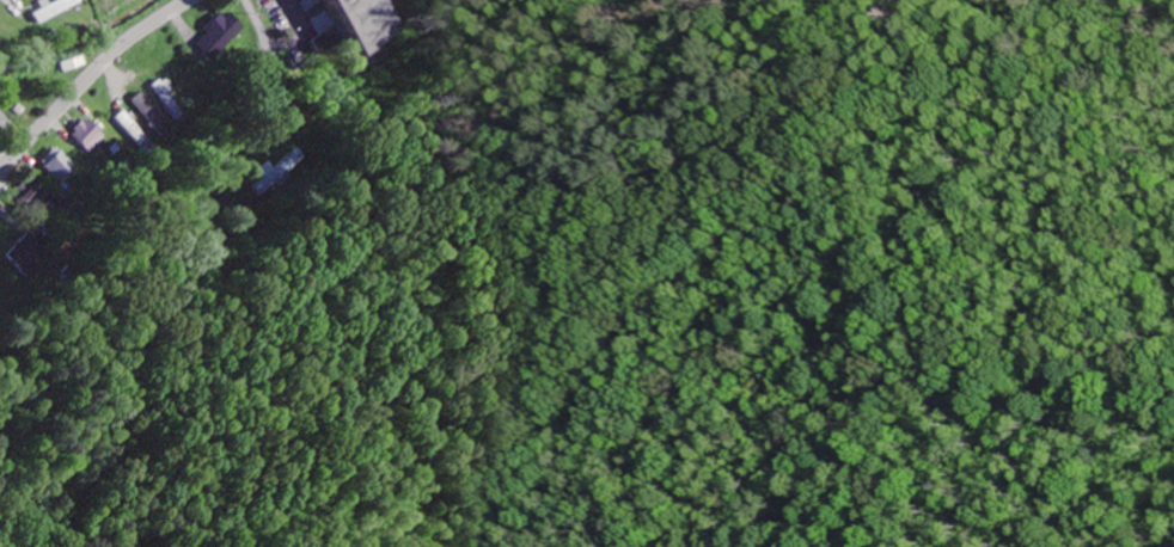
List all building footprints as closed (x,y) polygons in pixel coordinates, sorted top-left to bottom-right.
[(42,12),(33,15),(35,23),(81,7),(79,0),(59,0),(41,6),(42,12)] [(349,49),(318,0),(370,0),(386,25),(349,49)] [(199,47),(216,63),(248,28),(229,10),(208,33),(210,35),(199,47)] [(171,95),(177,90),(167,78),(152,90),(178,122),(187,115),(171,95)] [(132,102),(164,137),(173,128),(141,93),(132,102)] [(146,153),(154,145),(123,111),(115,119),(146,153)] [(92,154),(107,137),(86,119),(71,135),(92,154)] [(78,169),(56,148),(39,165),(62,186),(78,169)] [(264,180),(255,188),(265,199),(308,159),(299,149),(276,170),(269,162),(257,172),(264,180)] [(44,269),(39,265),(50,253),(30,235),(10,257),(35,279),(44,269)]
